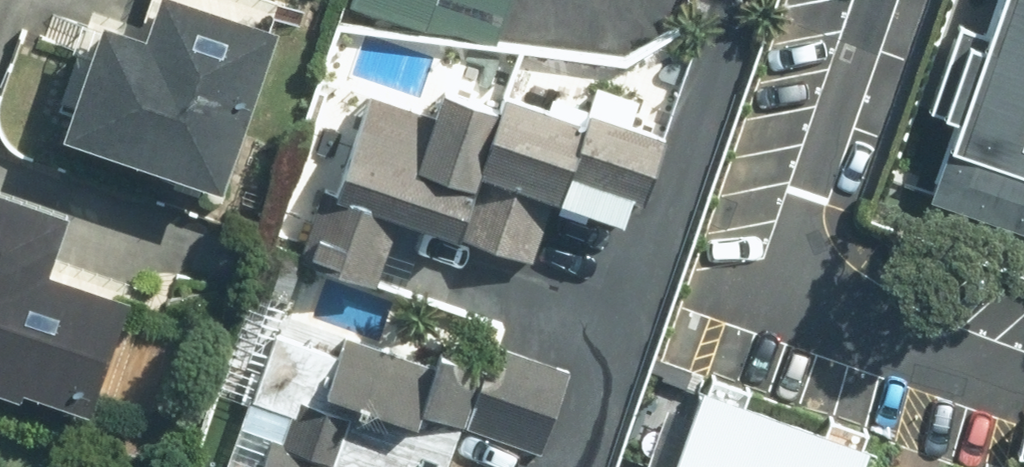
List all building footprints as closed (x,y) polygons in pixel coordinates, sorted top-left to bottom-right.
[(143,34),(99,20),(62,134),(124,155),(124,154),(216,183),(268,24),(195,0),(154,0),(143,34)] [(510,0),(356,0),(431,28),(495,39),(510,0)] [(982,35),(1023,49),(1023,0),(995,0),(982,35)] [(982,35),(960,26),(930,109),(955,117),(928,192),(1023,226),(1023,49),(982,35)] [(378,282),(399,215),(541,257),(559,200),(618,217),(626,191),(642,196),(660,137),(629,127),(639,96),(595,82),(501,91),(496,108),(436,89),(429,111),(369,92),(340,185),(324,180),(300,258),(378,282)] [(18,393),(21,385),(83,407),(122,292),(43,265),(63,207),(0,186),(0,386),(18,393)] [(416,419),(420,407),(461,420),(459,426),(541,453),(569,369),(487,341),(479,365),(435,350),(431,363),(344,334),(325,389),(416,419)] [(864,443),(695,383),(665,466),(855,466),(864,443)] [(298,397),(282,442),(268,438),(258,466),(351,466),(332,460),(348,414),(298,397)]
